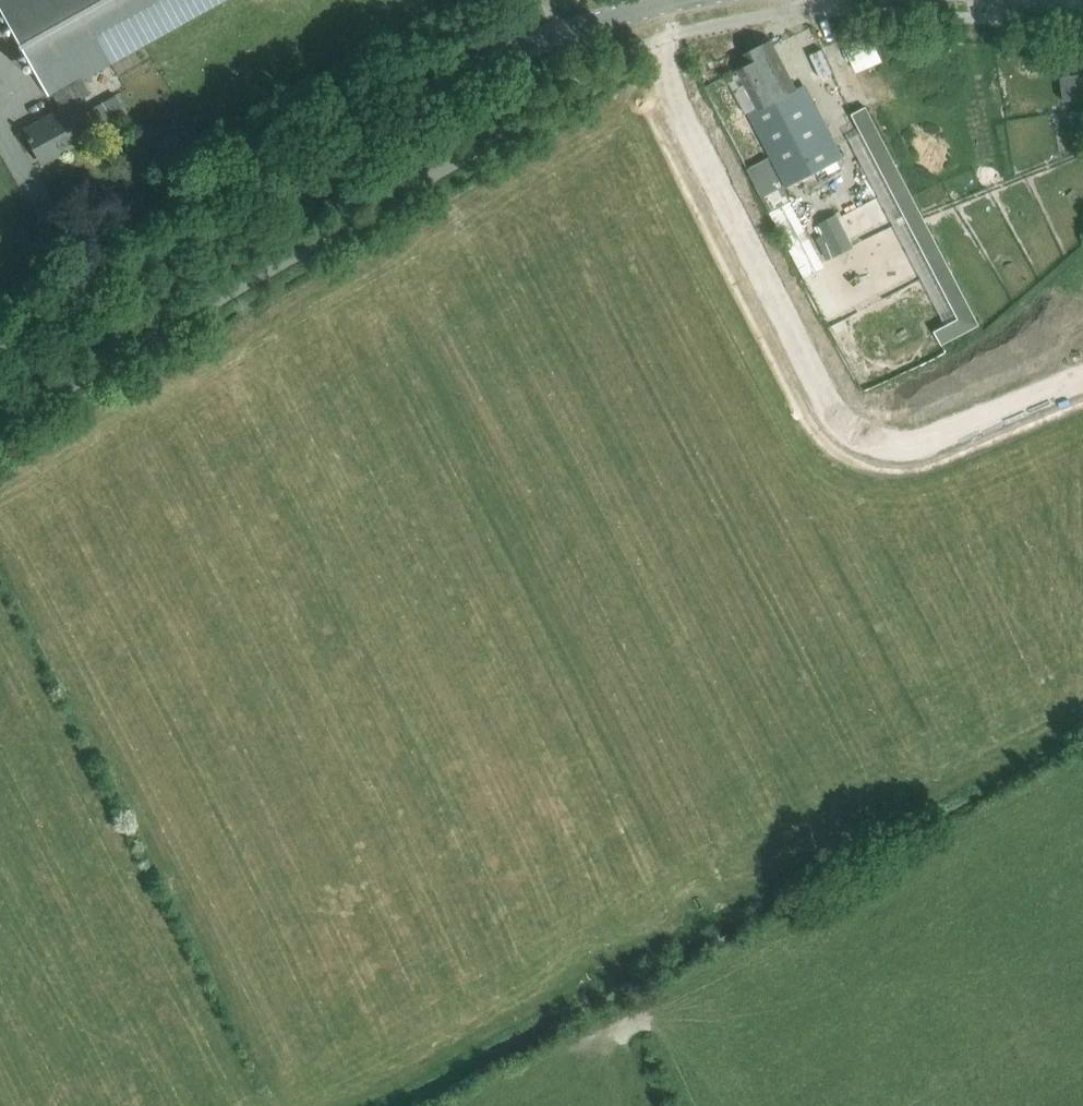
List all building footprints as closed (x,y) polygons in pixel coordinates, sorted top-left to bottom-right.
[(23,130),(41,163),(95,133),(77,100),(89,94),(80,78),(219,0),(0,0),(0,9),(48,96),(52,94),(60,109),(23,130)] [(794,90),(797,89),(772,39),(744,52),(749,63),(738,68),(793,182),(841,158),(827,130),(817,135),(794,90)] [(847,50),(853,62),(877,51),(872,39),(847,50)] [(104,104),(89,113),(99,131),(115,122),(104,104)] [(864,106),(851,113),(861,133),(849,139),(948,325),(934,332),(940,344),(978,324),(864,106)] [(177,151),(168,135),(150,146),(159,162),(177,151)] [(825,265),(782,182),(778,184),(775,178),(756,187),(804,277),(825,265)] [(853,247),(838,216),(820,224),(825,234),(818,238),(828,259),(853,247)]
